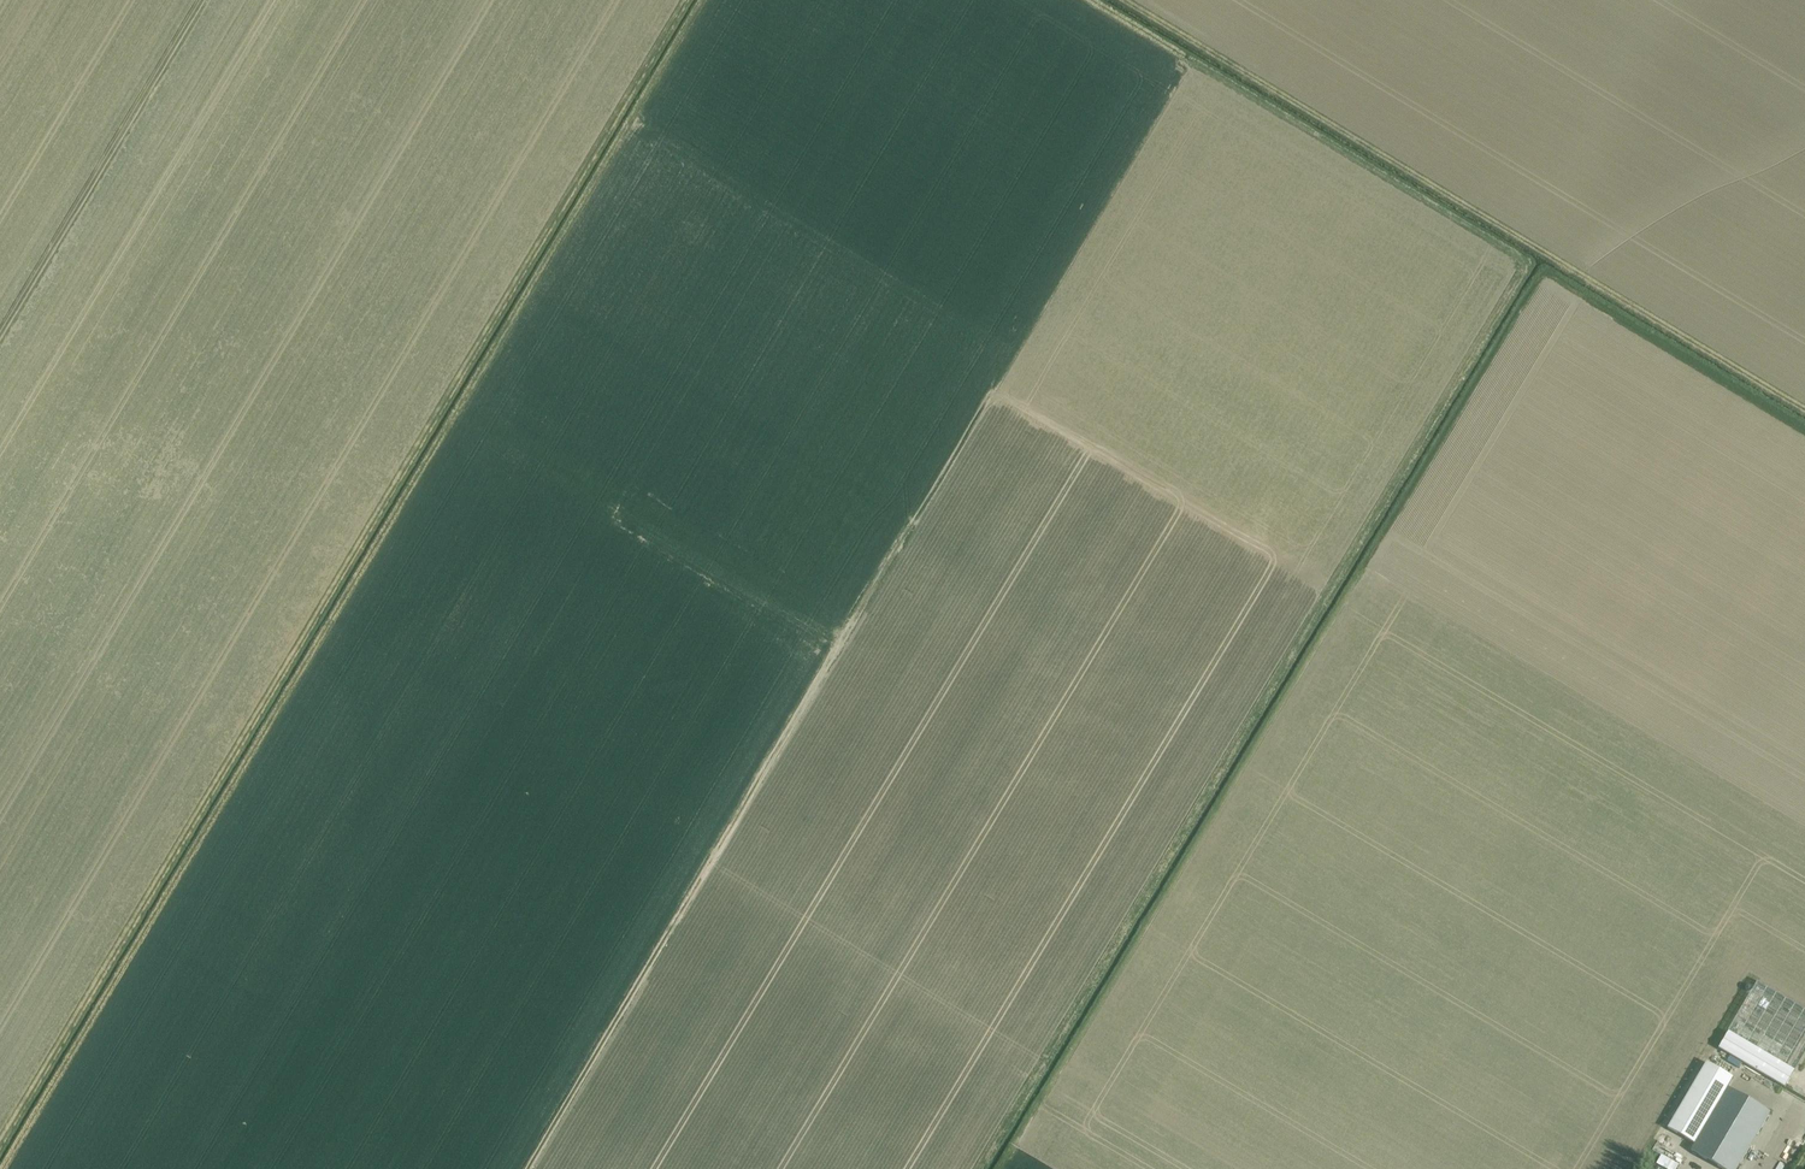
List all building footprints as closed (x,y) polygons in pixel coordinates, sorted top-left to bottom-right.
[(1719,1049),(1785,1088),(1804,1054),(1804,1009),(1758,982),(1719,1049)] [(1695,1145),(1729,1088),(1734,1079),(1707,1063),(1668,1129),(1695,1145)] [(1771,1113),(1729,1088),(1695,1145),(1692,1151),(1722,1168),(1737,1168),(1771,1113)]
